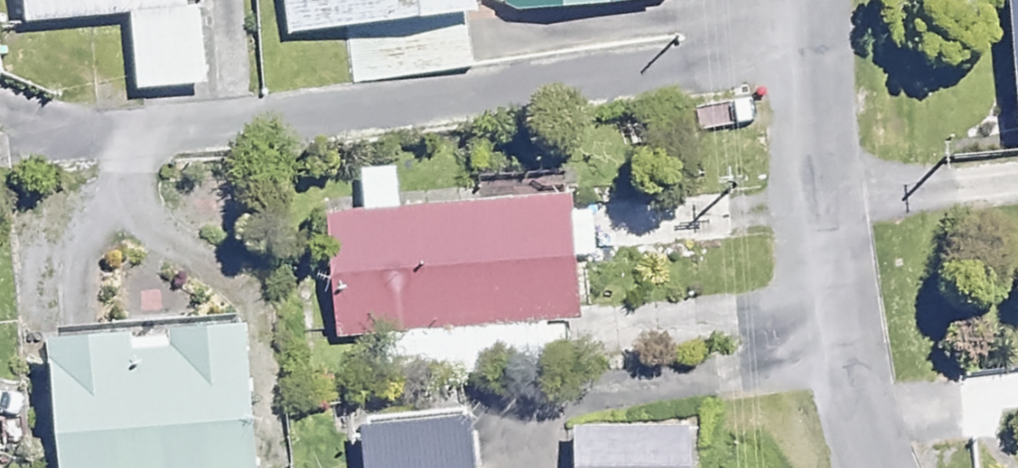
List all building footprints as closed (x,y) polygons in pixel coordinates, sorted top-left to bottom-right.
[(23,19),(129,8),(138,87),(207,80),(198,1),(185,3),(184,0),(21,0),(23,19)] [(473,0),(287,0),(290,29),(473,4),(473,0)] [(511,9),(622,0),(510,0),(511,9)] [(1017,129),(1017,0),(1007,0),(1017,129)] [(475,68),(470,26),(357,39),(362,81),(475,68)] [(396,163),(360,167),(364,208),(320,213),(333,336),(396,329),(401,377),(550,362),(545,317),(579,313),(573,256),(599,254),(595,216),(571,218),(568,187),(400,205),(396,163)] [(239,316),(46,333),(58,467),(253,467),(239,316)] [(468,407),(359,417),(364,467),(474,467),(468,407)] [(567,426),(570,467),(687,467),(685,420),(567,426)]
